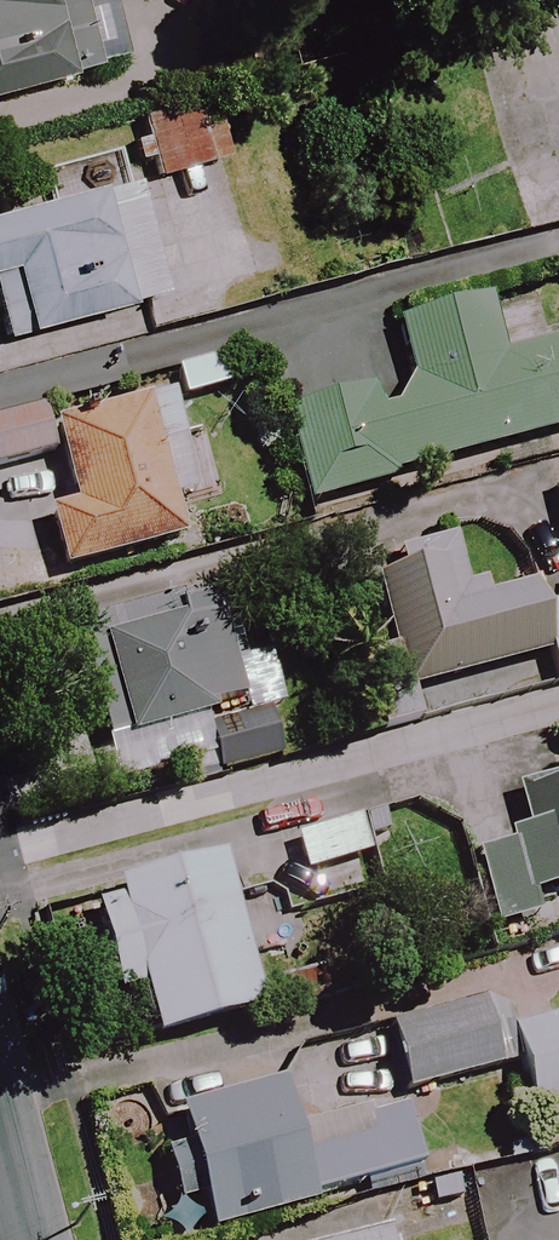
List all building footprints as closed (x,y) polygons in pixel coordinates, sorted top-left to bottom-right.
[(75,0),(0,0),(0,102),(95,76),(75,0)] [(220,91),(135,115),(155,185),(239,162),(220,91)] [(0,216),(0,345),(164,301),(132,181),(0,216)] [(474,311),(396,330),(410,384),(299,412),(321,502),(392,484),(390,475),(558,433),(558,345),(487,363),(474,311)] [(139,398),(50,427),(76,506),(46,516),(67,578),(186,539),(139,398)] [(47,462),(36,421),(0,431),(0,475),(47,462)] [(550,530),(558,563),(558,527),(550,530)] [(553,659),(540,612),(534,588),(449,611),(438,569),(408,577),(375,586),(392,652),(357,662),(377,735),(480,708),(472,679),(544,660),(544,661),(553,659)] [(201,772),(188,723),(238,710),(243,729),(283,718),(268,661),(233,671),(213,595),(76,631),(118,794),(201,772)] [(553,659),(558,682),(558,607),(540,612),(553,659)] [(547,768),(553,791),(524,798),(533,833),(471,849),(492,937),(538,925),(533,904),(558,897),(558,765),(547,768)] [(364,864),(356,828),(289,842),(297,878),(364,864)] [(261,1015),(219,865),(116,894),(118,903),(93,910),(118,998),(141,991),(155,1044),(261,1015)] [(496,1079),(480,1008),(387,1029),(403,1100),(496,1079)] [(512,1032),(533,1116),(558,1109),(558,1020),(512,1032)] [(299,1145),(285,1085),(179,1110),(207,1232),(312,1207),(419,1182),(404,1120),(299,1145)]
